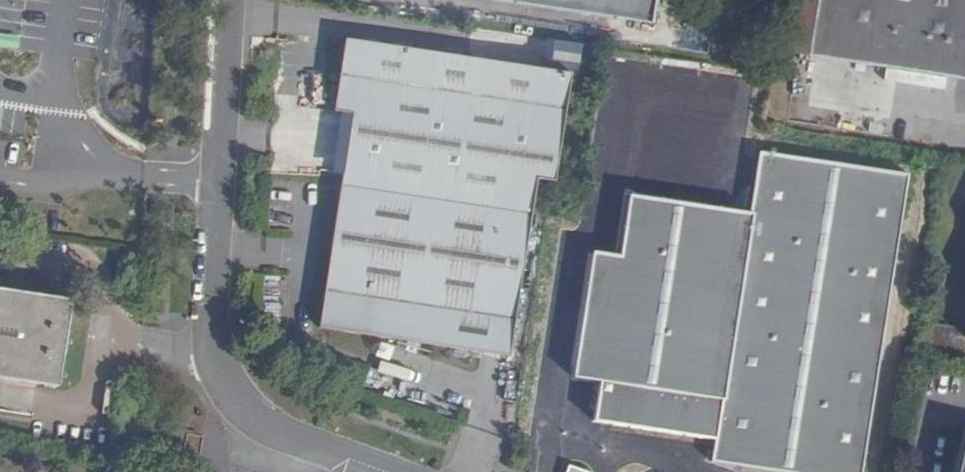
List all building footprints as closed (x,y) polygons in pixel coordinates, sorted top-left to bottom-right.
[(524,4),(653,24),(656,0),(498,0),(524,4)] [(809,55),(818,0),(802,0),(795,54),(809,55)] [(809,55),(964,79),(964,0),(818,0),(809,55)] [(338,184),(527,213),(533,179),(550,182),(568,74),(342,39),(331,111),(349,113),(338,184)] [(904,177),(759,155),(750,216),(628,198),(619,257),(590,253),(571,378),(599,382),(592,422),(714,440),(711,462),(778,471),(860,471),(904,177)] [(504,359),(527,213),(338,184),(315,328),(504,359)] [(55,391),(68,306),(0,295),(0,382),(55,391)] [(959,427),(949,471),(964,471),(964,429),(959,427)]
